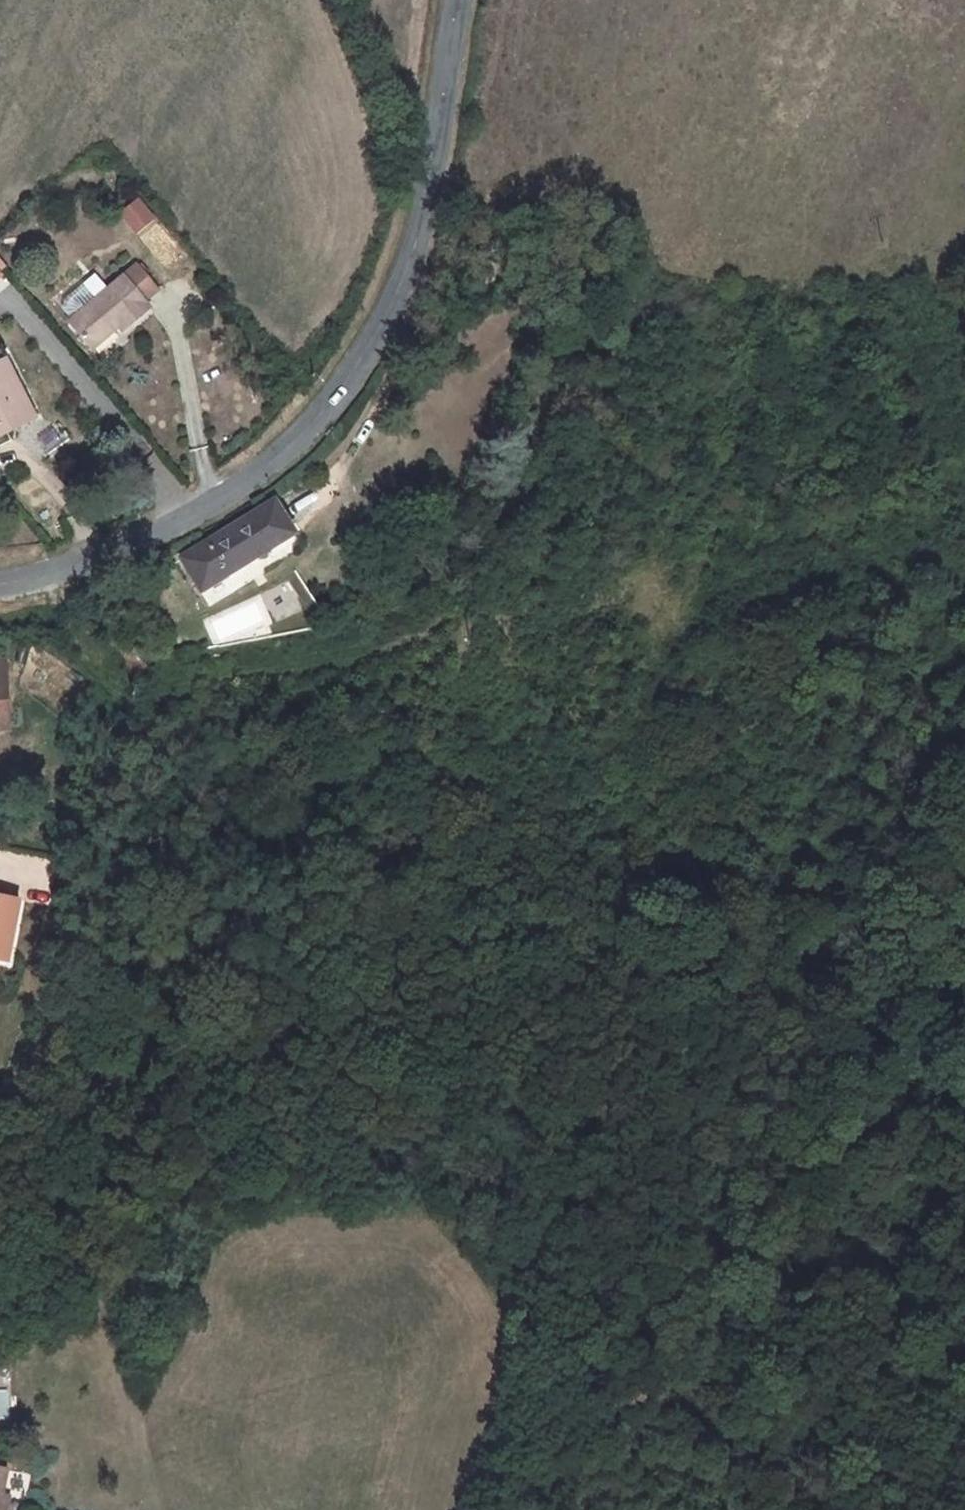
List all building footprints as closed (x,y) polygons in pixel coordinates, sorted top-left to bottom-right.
[(120,328),(124,332),(149,311),(144,303),(156,294),(136,268),(71,325),(91,351),(120,328)] [(35,421),(6,363),(0,366),(0,439),(35,421)] [(182,560),(202,592),(294,536),(274,504),(182,560)] [(8,961),(19,899),(0,896),(0,959),(8,961)] [(9,1473),(0,1471),(0,1509),(1,1509),(9,1473)]
